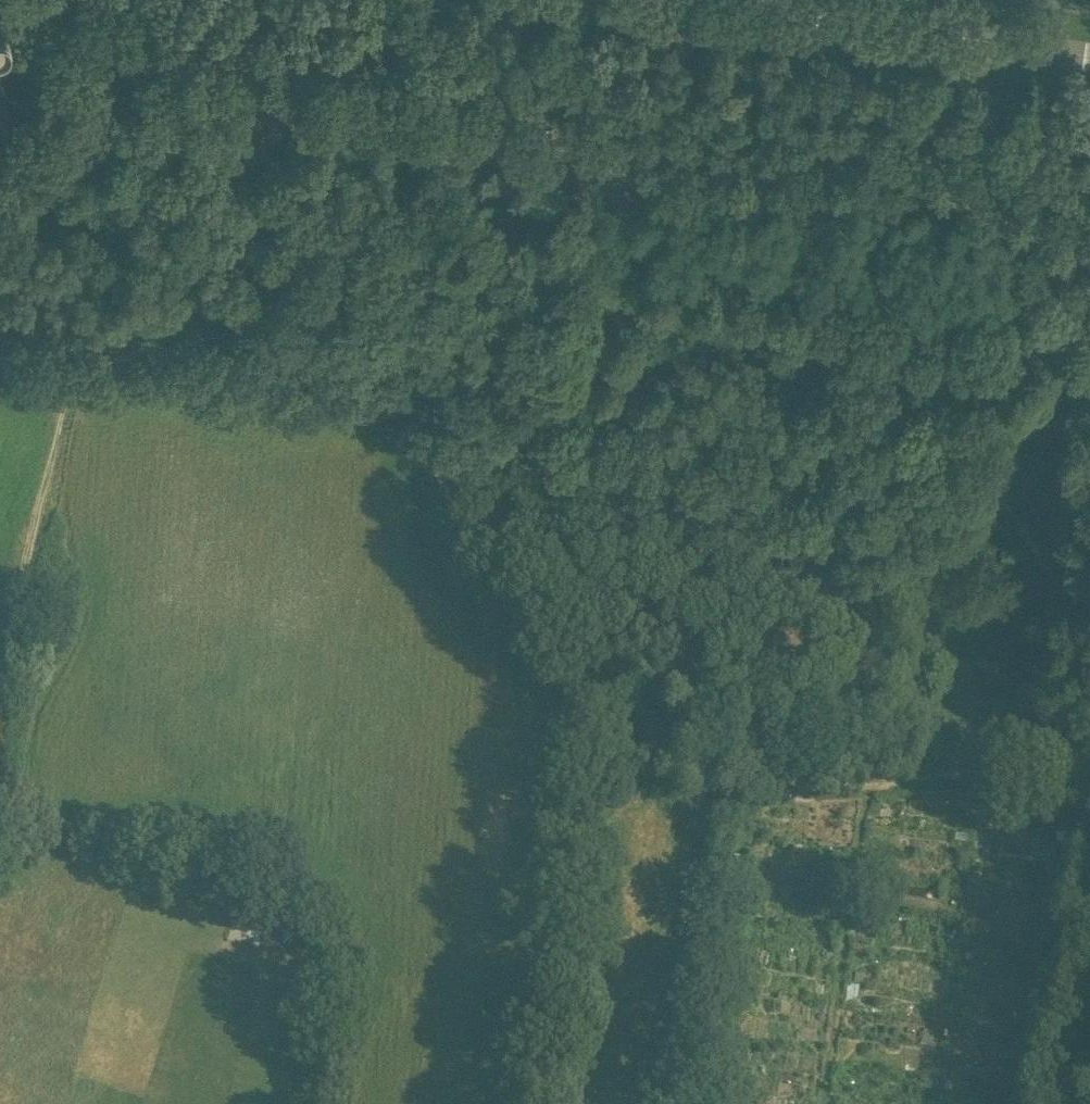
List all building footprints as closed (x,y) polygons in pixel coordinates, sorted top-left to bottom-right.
[(1,39),(5,37),(8,35),(11,32),(12,29),(13,25),(12,21),(11,17),(8,13),(3,11),(0,11),(0,39),(1,39)] [(529,813),(526,831),(539,833),(540,823),(537,823),(538,815),(529,813)]
